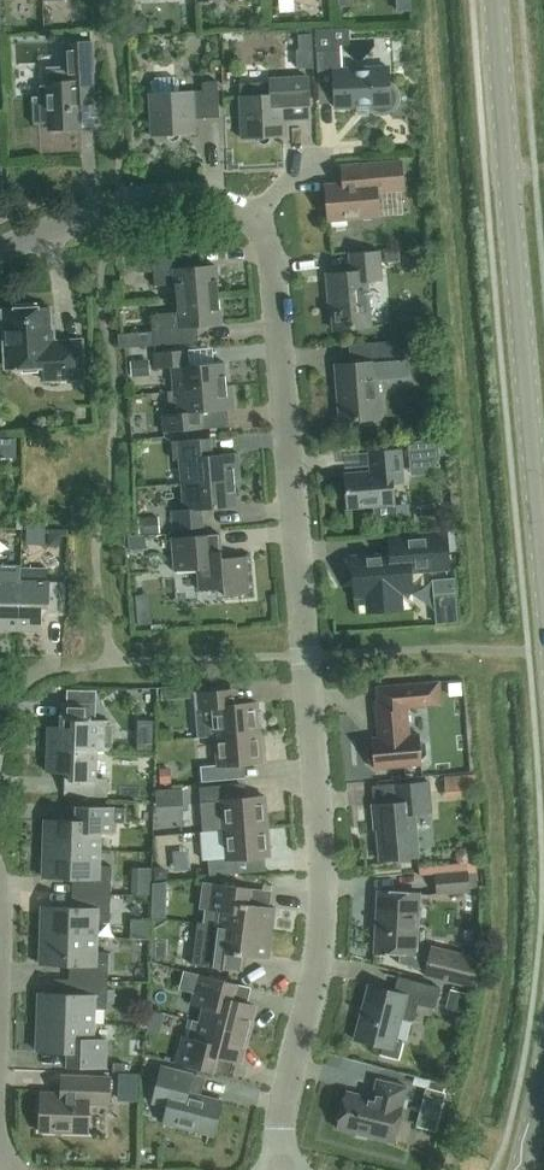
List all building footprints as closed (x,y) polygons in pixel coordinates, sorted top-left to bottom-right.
[(299,49),(312,49),(312,34),(299,35),(299,49)] [(47,67),(47,83),(50,130),(81,128),(79,96),(94,95),(91,40),(63,41),(64,65),(47,67)] [(390,109),(391,108),(393,106),(394,104),(395,102),(396,100),(396,98),(396,96),(396,94),(395,93),(394,91),(393,89),(392,88),(390,86),(389,67),(339,69),(338,50),(317,51),(320,94),(335,94),(336,108),(373,106),(374,108),(376,109),(377,110),(379,111),(381,111),(383,111),(385,111),(387,110),(389,110),(390,109)] [(152,93),(150,93),(152,136),(168,136),(169,139),(171,141),(174,141),(177,140),(180,138),(180,135),(196,134),(195,113),(204,112),(205,118),(220,118),(218,82),(203,82),(203,91),(194,91),(180,92),(179,80),(175,77),(156,77),(151,82),(152,93)] [(240,83),(241,96),(243,139),(258,138),(259,141),(262,143),(265,144),(268,143),(270,141),(271,138),(286,137),(285,116),(295,115),(295,119),(312,118),(310,77),(293,78),(269,79),(269,82),(240,83)] [(368,110),(347,116),(354,143),(375,137),(368,110)] [(343,183),(326,185),(329,221),(380,216),(378,192),(404,190),(402,161),(341,166),(343,183)] [(368,280),(382,279),(380,250),(350,253),(352,272),(327,274),(329,295),(331,294),(334,330),(372,326),(368,280)] [(400,250),(385,251),(385,261),(400,260),(400,250)] [(176,284),(177,298),(219,295),(217,266),(193,268),(192,253),(153,256),(155,286),(176,284)] [(222,323),(219,295),(177,298),(178,312),(158,314),(159,328),(154,329),(155,345),(199,342),(198,325),(222,323)] [(44,380),(85,378),(83,339),(51,341),(50,308),(4,310),(7,368),(44,366),(44,380)] [(135,336),(118,337),(119,348),(136,347),(135,336)] [(376,362),(410,360),(408,340),(355,344),(356,363),(337,365),(341,421),(380,418),(380,414),(382,413),(381,396),(379,396),(376,362)] [(174,390),(232,385),(227,385),(225,362),(189,365),(188,350),(155,352),(156,368),(172,367),(174,390)] [(150,359),(131,360),(132,377),(151,375),(150,359)] [(197,412),(234,409),(232,385),(174,390),(169,391),(171,414),(164,415),(165,432),(199,429),(197,412)] [(234,480),(235,480),(240,480),(238,452),(212,455),(210,438),(172,441),(174,459),(186,458),(188,483),(188,484),(234,480)] [(439,439),(409,441),(410,459),(440,457),(439,439)] [(348,508),(375,506),(376,517),(380,520),(390,519),(394,516),(393,505),(395,504),(393,477),(404,477),(401,449),(369,452),(371,471),(345,474),(348,508)] [(188,484),(188,483),(182,483),(184,509),(173,510),(174,530),(204,527),(202,509),(237,506),(235,480),(234,480),(188,484)] [(159,516),(138,518),(140,536),(146,535),(161,534),(159,516)] [(389,537),(390,554),(352,557),(355,596),(369,595),(370,611),(401,609),(399,593),(413,592),(411,572),(450,569),(447,533),(389,537)] [(49,534),(49,546),(61,546),(61,534),(49,534)] [(250,593),(246,556),(222,558),(220,534),(172,538),(175,571),(198,569),(200,590),(224,588),(225,595),(250,593)] [(140,536),(129,537),(130,549),(147,548),(146,535),(140,536)] [(19,630),(21,581),(22,581),(22,565),(0,564),(0,629),(19,630)] [(65,582),(22,581),(21,581),(19,630),(42,631),(43,612),(64,613),(65,582)] [(410,735),(407,702),(441,699),(439,682),(378,687),(379,700),(376,700),(379,738),(373,738),(373,743),(368,749),(369,759),(375,764),(376,769),(422,765),(422,760),(427,754),(426,744),(420,739),(419,734),(410,735)] [(462,682),(449,683),(450,696),(463,695),(462,682)] [(261,732),(260,727),(264,726),(263,712),(259,712),(258,702),(225,705),(224,691),(195,693),(196,709),(197,709),(199,736),(198,736),(198,737),(215,736),(261,732)] [(99,706),(68,705),(67,727),(49,726),(48,749),(97,751),(112,751),(113,720),(98,719),(99,706)] [(261,732),(215,736),(218,765),(201,766),(202,782),(231,779),(230,765),(263,762),(261,732)] [(97,751),(48,749),(47,772),(66,773),(65,795),(108,796),(108,778),(96,778),(97,751)] [(171,768),(160,769),(161,784),(172,783),(171,768)] [(472,773),(444,775),(446,797),(467,796),(466,787),(473,787),(472,773)] [(416,813),(432,812),(430,782),(396,785),(398,803),(373,805),(375,829),(377,829),(380,860),(419,856),(416,813)] [(223,830),(269,826),(266,796),(233,799),(231,785),(200,787),(203,831),(223,829),(223,830)] [(164,789),(156,790),(157,807),(165,806),(164,789)] [(45,848),(100,848),(100,833),(113,833),(114,822),(125,822),(126,808),(75,806),(75,820),(46,819),(45,848)] [(269,826),(223,830),(225,858),(209,860),(210,875),(239,873),(237,859),(271,856),(269,826)] [(421,829),(421,846),(435,846),(435,829),(421,829)] [(457,850),(456,857),(459,863),(465,864),(471,861),(473,855),(470,849),(463,847),(457,850)] [(100,848),(45,848),(44,877),(73,878),(73,893),(111,894),(112,866),(99,865),(100,848)] [(163,866),(154,867),(155,880),(169,878),(168,871),(163,866)] [(438,893),(469,890),(468,871),(437,874),(438,893)] [(203,881),(199,909),(205,909),(203,923),(219,925),(272,932),(275,907),(248,904),(250,888),(213,883),(203,881)] [(132,884),(132,893),(152,894),(152,884),(132,884)] [(429,957),(417,954),(421,894),(378,891),(375,951),(400,953),(399,963),(425,971),(424,977),(473,988),(481,957),(432,944),(429,957)] [(111,894),(73,893),(72,907),(43,906),(42,935),(97,937),(97,922),(110,922),(111,894)] [(152,905),(152,917),(166,917),(167,906),(152,905)] [(195,938),(192,965),(202,966),(239,971),(241,955),(269,959),(272,932),(219,925),(203,923),(198,922),(195,938)] [(97,937),(42,935),(41,964),(71,965),(70,979),(108,981),(110,951),(96,951),(97,937)] [(201,1022),(248,1034),(256,1006),(231,999),(235,983),(199,974),(192,1004),(205,1007),(201,1022)] [(435,1009),(441,988),(399,977),(395,991),(369,985),(355,1040),(384,1047),(382,1055),(399,1059),(403,1042),(396,1040),(401,1018),(414,1021),(419,1004),(435,1009)] [(108,981),(70,979),(70,994),(40,993),(39,1022),(94,1024),(94,1009),(107,1009),(108,981)] [(473,994),(450,988),(445,1009),(462,1013),(463,1008),(469,1009),(473,994)] [(94,1024),(39,1022),(38,1051),(67,1052),(67,1066),(105,1068),(106,1039),(93,1039),(94,1024)] [(248,1034),(201,1022),(197,1039),(184,1036),(177,1063),(213,1072),(217,1056),(241,1062),(248,1034)] [(114,1063),(114,1072),(125,1073),(126,1063),(114,1063)] [(215,1136),(224,1101),(200,1095),(197,1090),(193,1089),(196,1075),(161,1066),(152,1102),(167,1106),(163,1123),(215,1136)] [(41,1092),(40,1132),(88,1133),(89,1103),(110,1104),(110,1077),(61,1075),(60,1093),(41,1092)] [(428,1088),(428,1090),(419,1125),(434,1129),(434,1130),(435,1131),(447,1087),(445,1087),(446,1084),(414,1075),(412,1084),(428,1088)] [(394,1142),(408,1087),(377,1079),(372,1097),(347,1091),(338,1128),(357,1133),(356,1136),(367,1139),(368,1136),(394,1142)]
